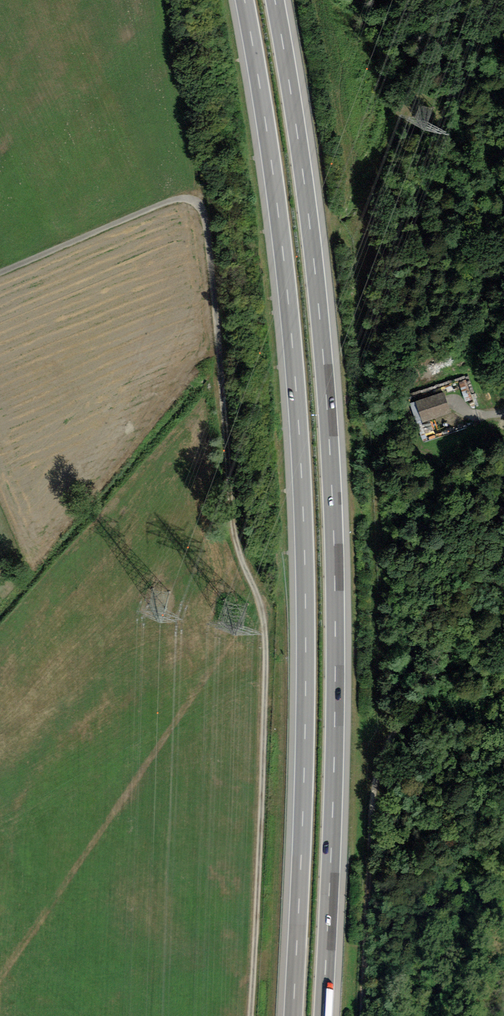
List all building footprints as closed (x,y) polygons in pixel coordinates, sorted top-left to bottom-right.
[(445,391),(417,400),(424,421),(452,412),(445,391)]
